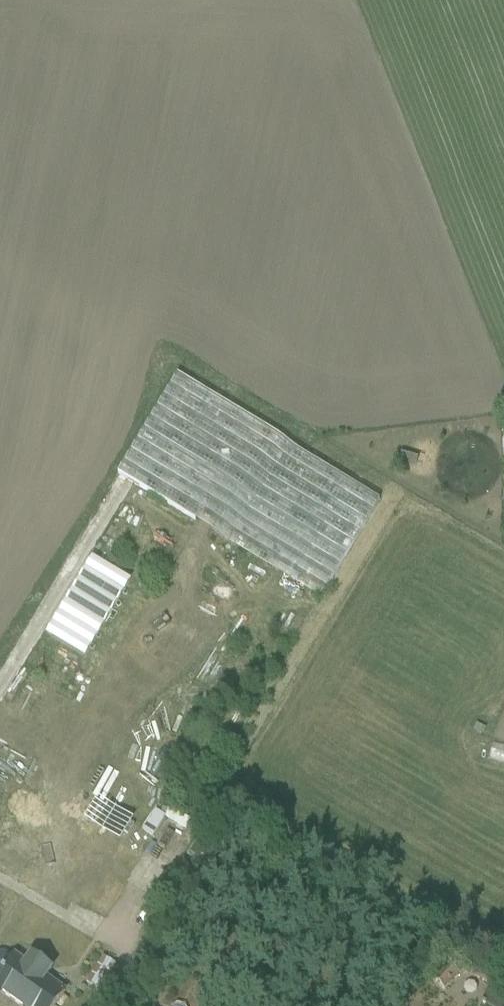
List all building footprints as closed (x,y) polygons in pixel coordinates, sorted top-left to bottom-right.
[(380,498),(182,379),(0,679),(0,698),(189,812),(380,498)] [(177,813),(172,822),(192,833),(197,824),(177,813)] [(0,883),(0,901),(9,888),(0,883)] [(67,988),(48,974),(57,962),(34,943),(26,954),(11,942),(0,956),(0,984),(28,1005),(53,1005),(67,988)]
